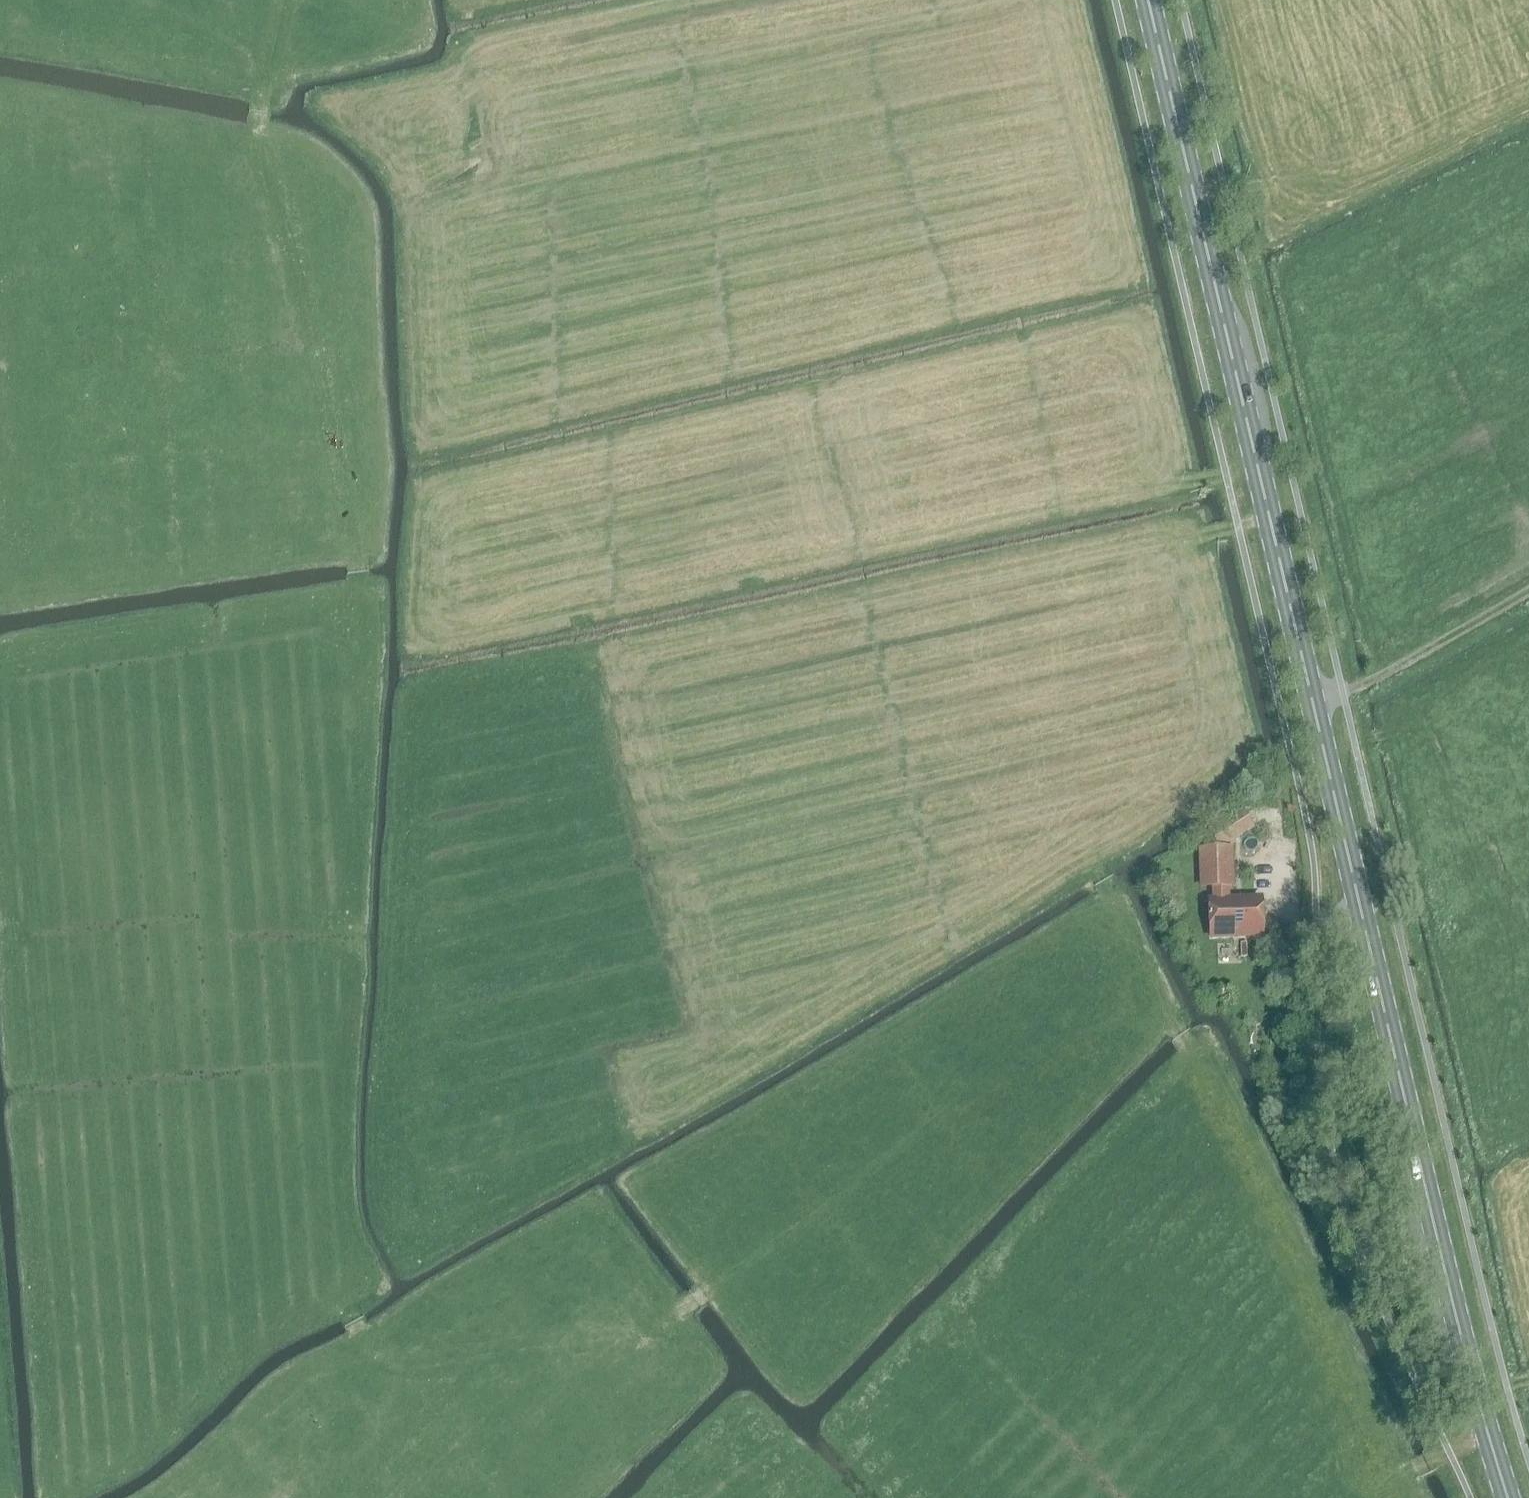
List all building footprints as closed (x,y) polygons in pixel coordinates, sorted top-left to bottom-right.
[(1219,848),(1232,848),(1256,832),(1245,814),(1210,835),(1219,848)] [(1231,902),(1226,902),(1226,888),(1231,888),(1229,851),(1207,852),(1209,889),(1214,888),(1214,903),(1209,903),(1210,939),(1261,937),(1260,901),(1243,902),(1241,904),(1234,904),(1231,902)]
